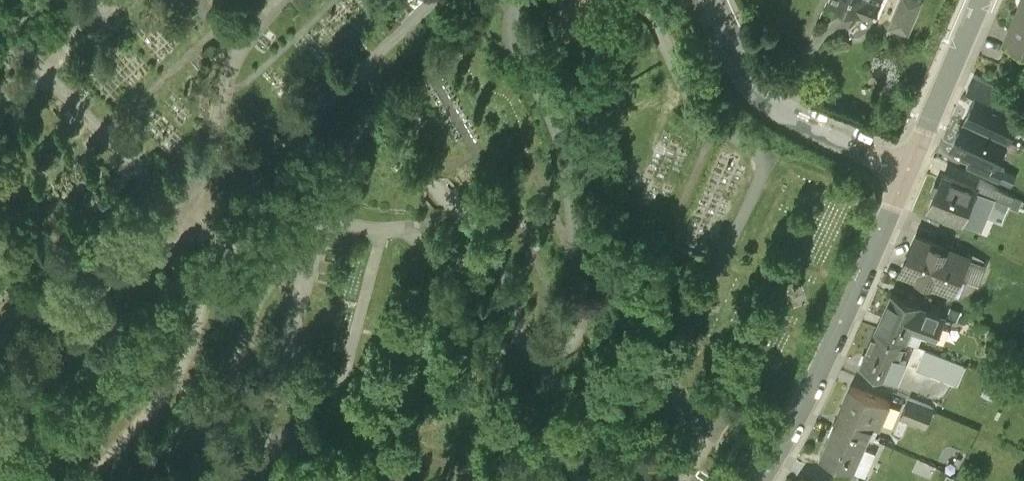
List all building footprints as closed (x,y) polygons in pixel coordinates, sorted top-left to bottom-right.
[(863,7),(865,7),(874,11),(876,7),(879,8),(881,2),(879,1),(880,0),(847,0),(863,7)] [(893,15),(900,0),(886,0),(882,10),(893,15)] [(892,19),(909,26),(920,0),(900,0),(892,19)] [(1022,9),(1019,8),(1005,41),(1023,49),(1023,3),(1022,9)] [(999,102),(1005,90),(1002,86),(975,72),(967,87),(978,93),(979,92),(999,102)] [(999,102),(979,92),(978,93),(966,117),(1007,138),(1020,113),(999,102)] [(1007,138),(966,117),(953,142),(973,152),(994,163),(995,162),(1007,138)] [(999,179),(1005,167),(995,162),(994,163),(973,152),(967,162),(999,179)] [(976,187),(945,172),(930,204),(980,227),(994,196),(976,188),(976,187)] [(976,187),(976,188),(994,196),(1011,204),(1016,194),(981,176),(976,187)] [(969,256),(918,233),(904,265),(955,288),(969,256)] [(922,302),(893,289),(877,325),(906,338),(917,315),(920,317),(919,320),(934,326),(940,312),(922,303),(922,302)] [(906,338),(877,325),(860,361),(898,377),(908,356),(900,352),(906,338)] [(925,346),(917,365),(959,384),(967,365),(925,346)] [(890,401),(851,383),(835,420),(868,434),(874,421),(880,424),(890,401)] [(936,407),(910,396),(901,417),(926,428),(936,407)] [(868,434),(835,420),(821,453),(854,467),(868,434)]
